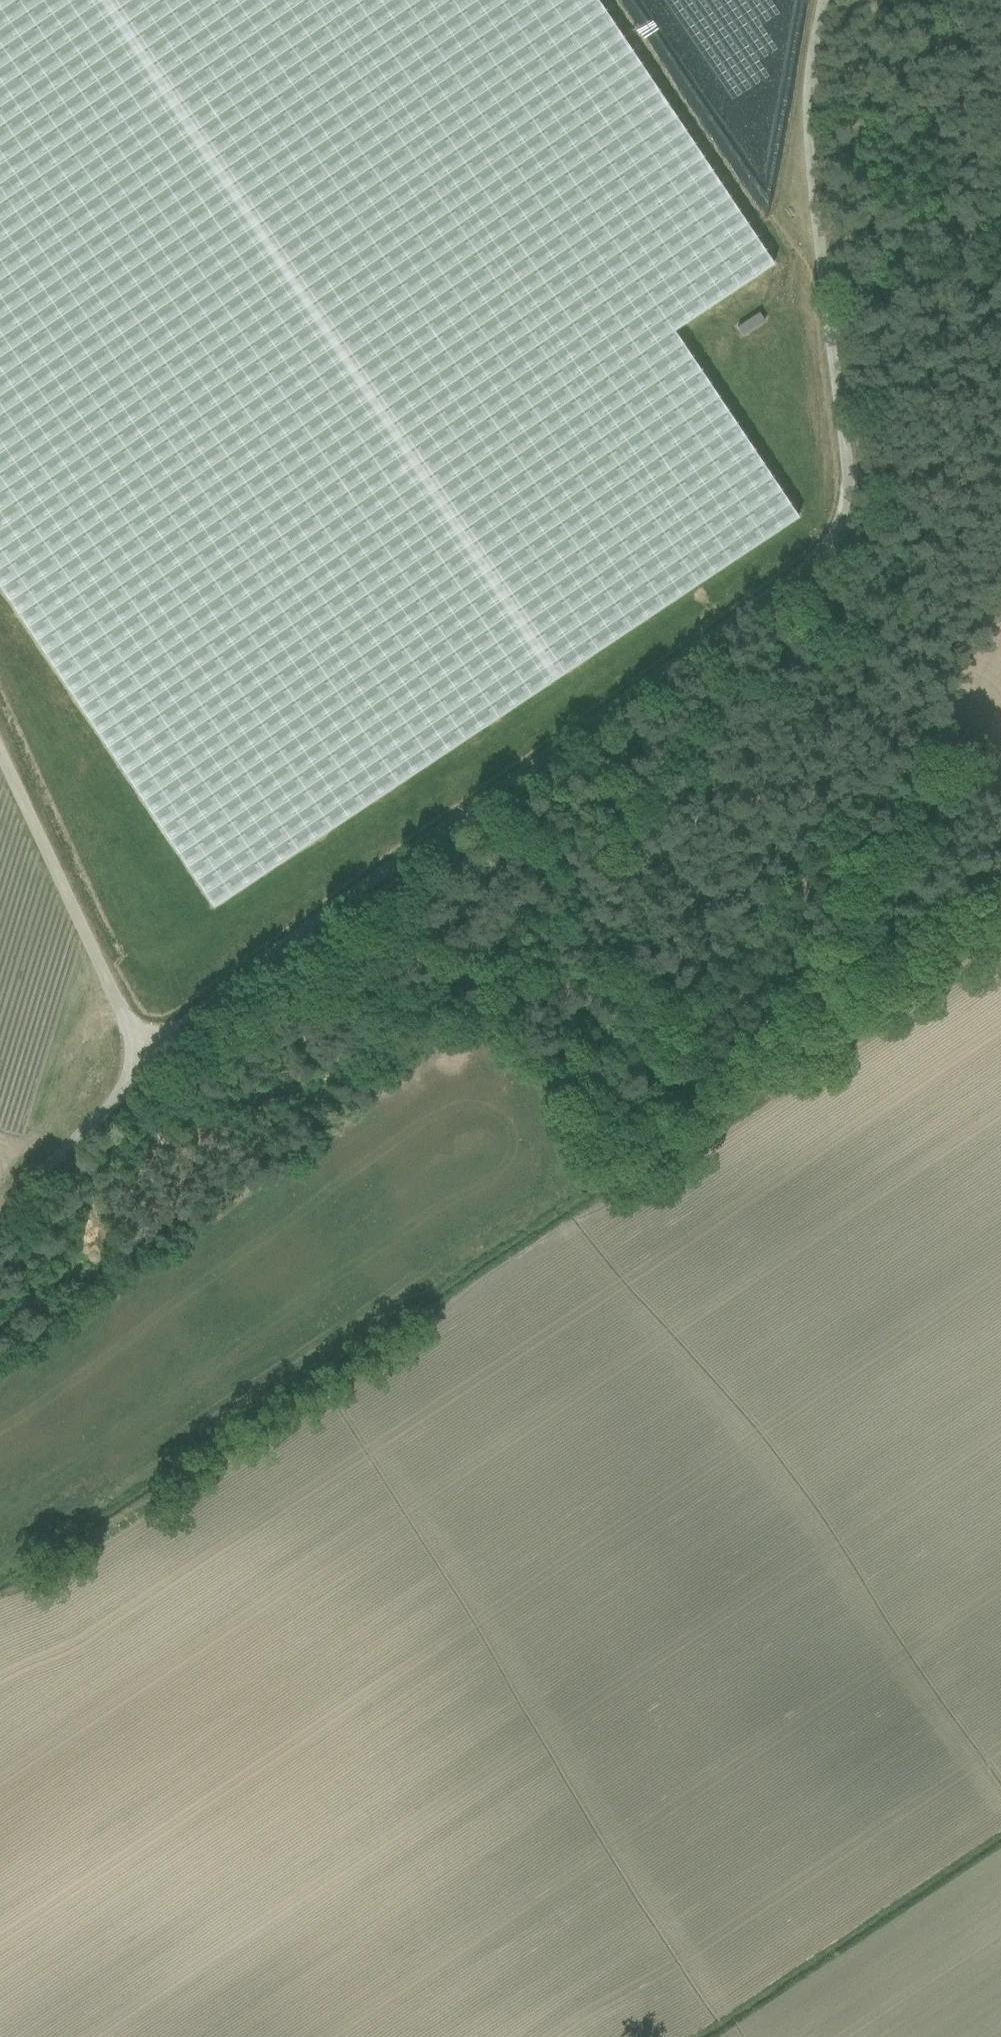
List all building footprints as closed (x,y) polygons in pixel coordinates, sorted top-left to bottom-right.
[(197,909),(795,515),(671,328),(766,266),(590,0),(0,0),(0,612),(197,909)] [(765,314),(744,327),(751,338),(772,325),(765,314)] [(115,1265),(106,1268),(113,1290),(122,1288),(115,1265)]
